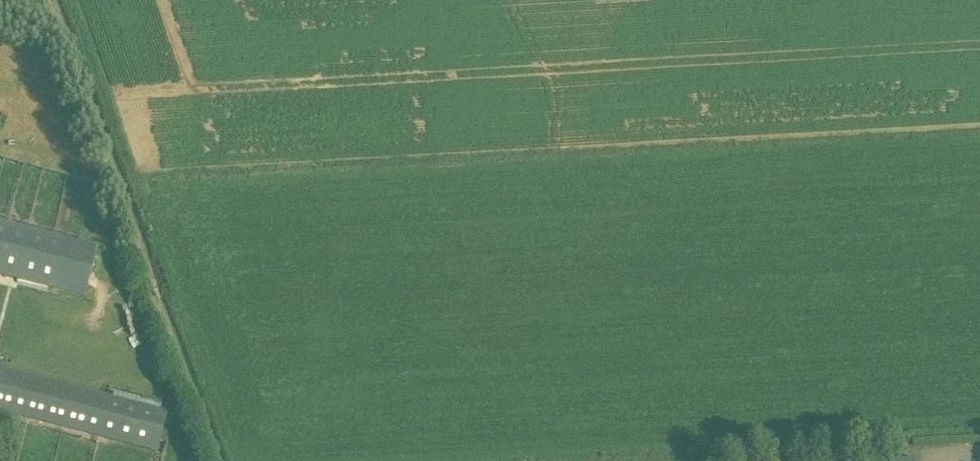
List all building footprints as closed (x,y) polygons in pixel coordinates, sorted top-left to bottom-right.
[(96,252),(0,226),(0,278),(83,300),(96,252)] [(165,417),(0,373),(0,412),(156,454),(165,417)]
